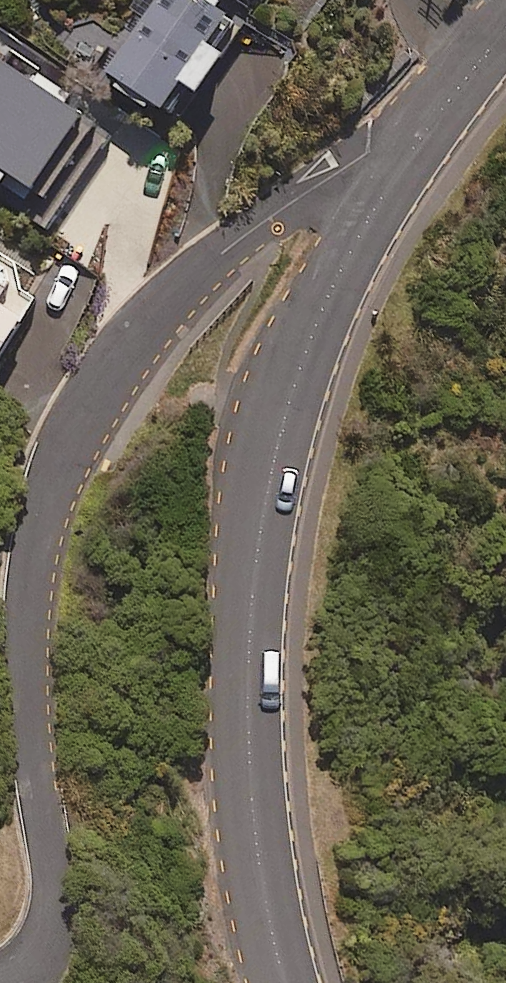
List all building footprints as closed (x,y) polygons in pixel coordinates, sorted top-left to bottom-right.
[(224,1),(221,0),(135,0),(127,12),(134,17),(103,66),(158,102),(177,72),(194,83),(219,44),(203,34),(224,1)] [(0,137),(0,194),(12,176),(76,221),(113,168),(77,143),(90,124),(59,103),(24,153),(0,137)] [(29,292),(0,274),(0,340),(29,292)]
